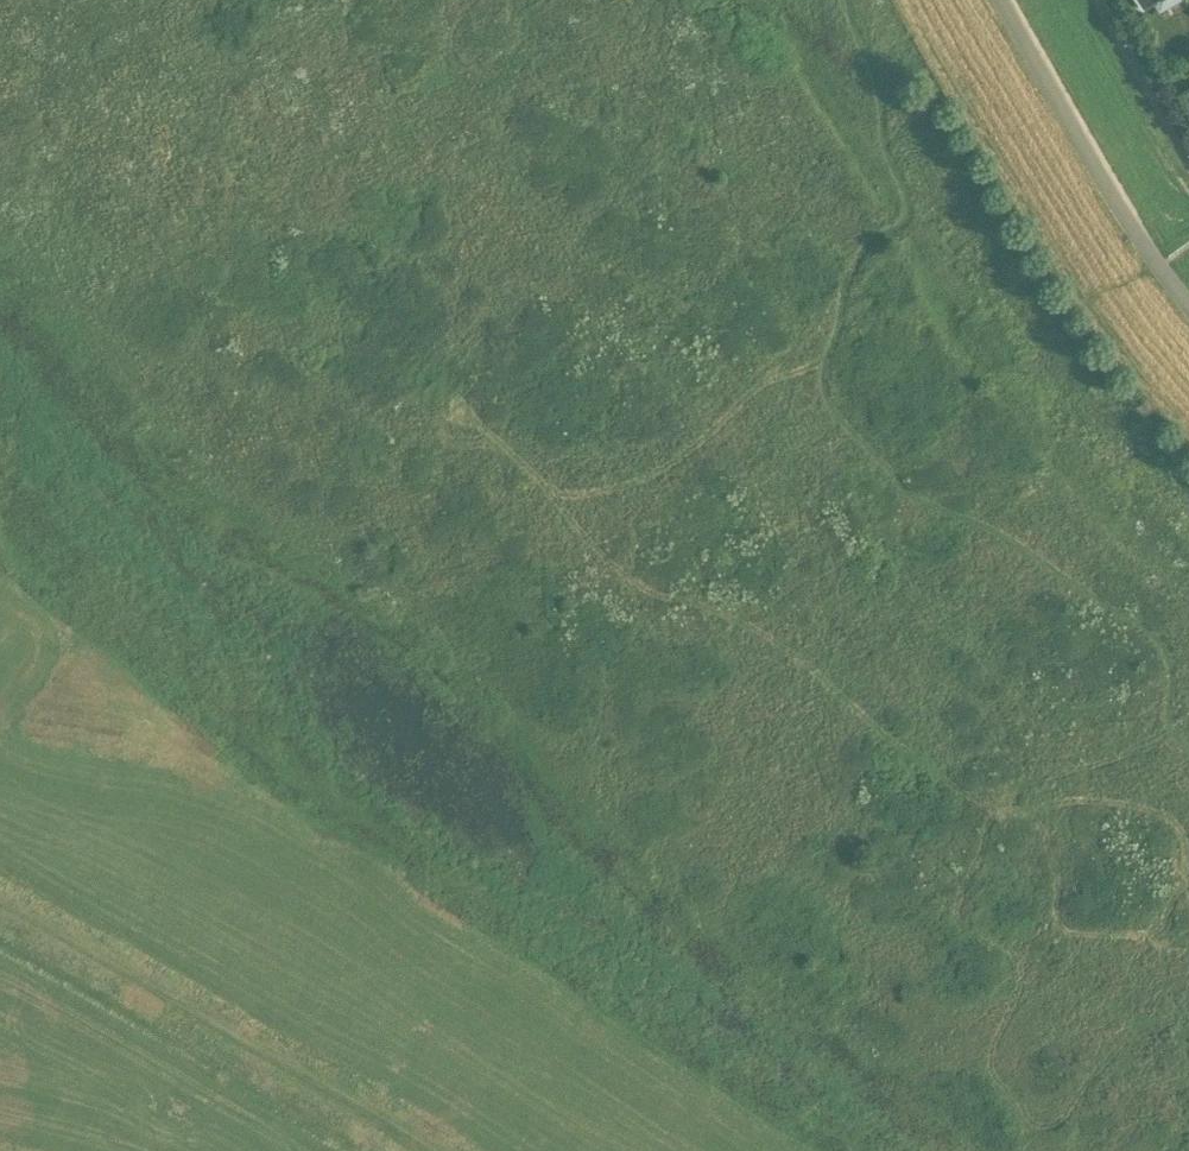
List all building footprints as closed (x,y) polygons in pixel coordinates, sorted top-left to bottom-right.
[(1144,10),(1145,9),(1160,0),(1138,0),(1144,10)]
